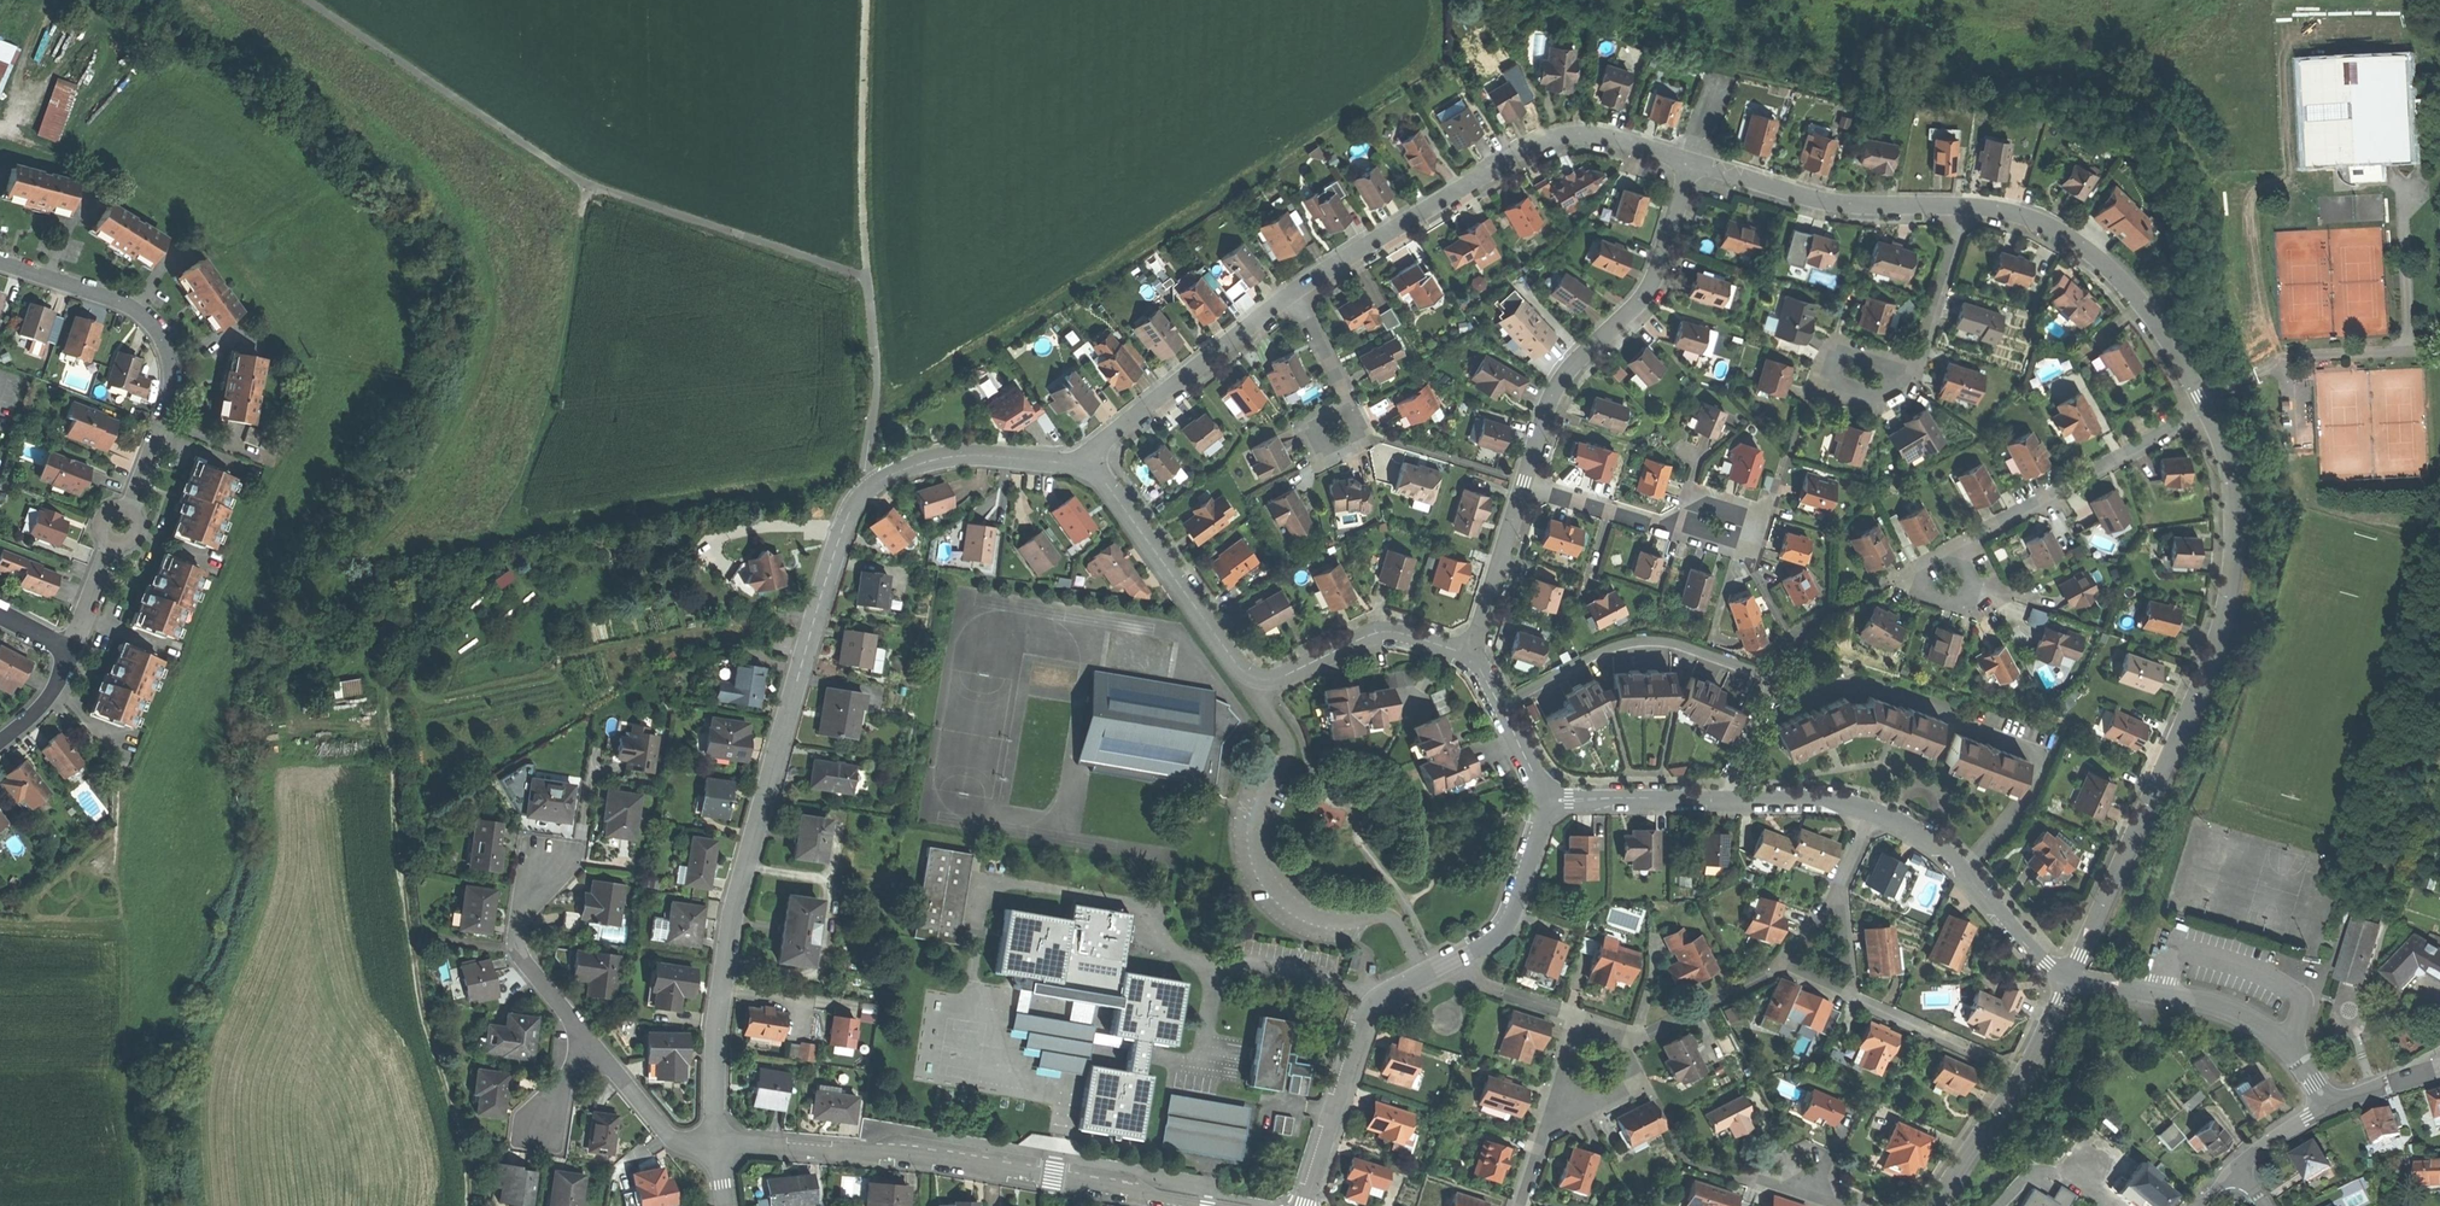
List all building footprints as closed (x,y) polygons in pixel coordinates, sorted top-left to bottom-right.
[(20,45),(0,38),(0,99),(20,45)] [(1558,87),(1569,88),(1570,78),(1573,78),(1575,57),(1573,57),(1573,48),(1550,45),(1548,59),(1546,80),(1546,86),(1558,87)] [(2415,98),(2413,53),(2310,59),(2316,165),(2360,163),(2361,181),(2393,179),(2392,161),(2419,160),(2417,116),(2430,115),(2429,97),(2415,98)] [(1610,103),(1619,106),(1629,72),(1606,65),(1600,86),(1605,87),(1602,100),(1610,103)] [(59,142),(79,83),(57,76),(38,135),(59,142)] [(1488,91),(1499,109),(1501,108),(1502,111),(1504,113),(1506,117),(1514,112),(1522,108),(1506,81),(1488,91)] [(1641,114),(1645,116),(1653,92),(1648,91),(1641,114)] [(1676,100),(1653,92),(1645,116),(1656,119),(1669,123),(1676,100)] [(1436,114),(1440,121),(1466,106),(1461,99),(1436,114)] [(1466,106),(1440,121),(1454,144),(1467,136),(1469,138),(1481,131),(1466,106)] [(1752,149),(1764,153),(1773,119),(1750,113),(1741,146),(1752,149)] [(1798,160),(1803,161),(1811,134),(1826,138),(1829,128),(1808,122),(1798,160)] [(1431,156),(1417,132),(1407,138),(1403,155),(1405,155),(1413,170),(1430,172),(1431,165),(1434,156),(1431,156)] [(1814,166),(1826,170),(1834,140),(1826,138),(1811,134),(1803,161),(1803,163),(1814,166)] [(1464,142),(1469,138),(1467,136),(1454,144),(1455,147),(1464,142)] [(1955,140),(1934,139),(1933,171),(1944,171),(1955,171),(1955,140)] [(2007,143),(1985,139),(1983,148),(1981,158),(1979,169),(2001,173),(2007,143)] [(1893,145),(1864,140),(1859,164),(1872,166),(1877,167),(1877,171),(1888,173),(1893,145)] [(9,164),(3,190),(21,194),(20,198),(33,201),(48,205),(49,202),(67,206),(74,180),(66,179),(67,175),(46,170),(46,172),(39,170),(40,168),(18,162),(17,166),(9,164)] [(2069,192),(2079,198),(2092,176),(2074,164),(2060,186),(2069,192)] [(1533,185),(1542,200),(1553,193),(1556,199),(1557,198),(1566,213),(1579,206),(1578,205),(1586,200),(1582,195),(1594,188),(1585,173),(1581,167),(1570,174),(1570,175),(1566,177),(1563,179),(1561,176),(1548,184),(1544,178),(1533,185)] [(1380,200),(1391,194),(1375,168),(1354,181),(1360,192),(1361,191),(1366,199),(1365,200),(1369,207),(1380,200)] [(1603,175),(1600,170),(1592,169),(1585,173),(1594,188),(1599,185),(1603,175)] [(2001,178),(2001,173),(1979,169),(1979,174),(1989,176),(2001,178)] [(1314,216),(1319,213),(1314,205),(1334,193),(1337,198),(1347,192),(1338,178),(1323,187),(1324,189),(1317,194),(1316,192),(1304,199),(1314,216)] [(2104,204),(2092,217),(2104,228),(2105,227),(2114,235),(2129,249),(2140,237),(2145,232),(2138,226),(2144,218),(2129,204),(2130,202),(2111,185),(2102,202),(2104,204)] [(1646,195),(1622,188),(1614,216),(1638,223),(1642,210),(1646,195)] [(2359,220),(2385,219),(2384,192),(2358,193),(2359,220)] [(1334,193),(1314,205),(1319,213),(1329,231),(1339,225),(1349,219),(1337,198),(1334,193)] [(1515,204),(1505,210),(1520,234),(1539,222),(1525,198),(1515,204)] [(104,200),(91,223),(107,232),(105,235),(118,243),(131,250),(132,247),(148,256),(161,233),(155,229),(156,227),(138,216),(137,218),(130,214),(131,212),(113,202),(111,204),(104,200)] [(1286,212),(1261,227),(1267,237),(1271,235),(1282,253),(1292,247),(1303,241),(1286,212)] [(1637,227),(1638,223),(1614,216),(1613,220),(1637,227)] [(2146,219),(2144,218),(2138,226),(2145,232),(2140,237),(2144,241),(2148,237),(2146,219)] [(1741,224),(1728,220),(1720,245),(1753,255),(1760,230),(1741,224)] [(1462,237),(1454,242),(1463,258),(1492,241),(1480,221),(1468,228),(1470,232),(1462,237)] [(1460,233),(1462,237),(1470,232),(1468,228),(1464,231),(1460,233)] [(1803,263),(1805,255),(1811,234),(1793,228),(1784,257),(1787,263),(1791,264),(1793,260),(1803,263)] [(1820,236),(1811,233),(1811,234),(1805,255),(1808,256),(1807,259),(1823,264),(1824,260),(1830,262),(1836,240),(1820,236)] [(1278,256),(1282,253),(1271,235),(1267,237),(1278,256)] [(1584,258),(1591,261),(1600,238),(1593,236),(1584,258)] [(1591,261),(1621,273),(1625,262),(1629,250),(1600,238),(1591,261)] [(1500,254),(1492,241),(1463,258),(1454,242),(1444,248),(1455,266),(1474,254),(1478,261),(1481,259),(1483,264),(1500,254)] [(1891,245),(1876,241),(1868,268),(1901,277),(1909,250),(1891,245)] [(1237,247),(1222,259),(1230,270),(1234,267),(1241,276),(1236,280),(1244,290),(1255,281),(1263,274),(1254,262),(1257,259),(1245,243),(1238,248),(1237,247)] [(2015,257),(2000,252),(1993,274),(1995,274),(1994,277),(2010,282),(2011,279),(2024,283),(2031,262),(2015,257)] [(197,254),(176,269),(187,284),(184,286),(192,297),(202,309),(204,307),(215,322),(237,307),(232,300),(234,298),(221,282),(220,283),(216,277),(217,276),(204,258),(202,260),(197,254)] [(1401,270),(1388,278),(1396,292),(1405,286),(1417,306),(1440,292),(1428,272),(1423,276),(1420,272),(1422,271),(1415,261),(1401,270)] [(1544,286),(1552,291),(1562,276),(1555,271),(1549,279),(1546,279),(1544,282),(1544,286)] [(1724,281),(1696,273),(1693,283),(1689,295),(1717,303),(1724,282),(1724,281)] [(1552,291),(1550,294),(1567,305),(1569,303),(1577,309),(1583,300),(1589,291),(1564,274),(1562,276),(1552,291)] [(1200,276),(1180,292),(1203,320),(1212,312),(1222,304),(1200,276)] [(2061,277),(2051,288),(2058,294),(2052,300),(2079,325),(2096,307),(2081,292),(2069,282),(2068,283),(2061,277)] [(1734,285),(1724,282),(1717,303),(1727,307),(1734,285)] [(1351,297),(1340,304),(1352,323),(1362,317),(1374,309),(1363,290),(1351,297)] [(1869,327),(1884,331),(1892,303),(1867,295),(1864,305),(1858,324),(1869,327)] [(1775,333),(1802,342),(1807,324),(1813,304),(1786,296),(1775,333)] [(38,302),(28,299),(19,331),(31,335),(34,336),(35,333),(45,336),(52,312),(52,310),(44,308),(45,304),(38,302)] [(1499,321),(1531,356),(1542,346),(1554,335),(1522,300),(1499,321)] [(1846,320),(1858,324),(1864,305),(1855,302),(1851,304),(1846,320)] [(2001,314),(1962,302),(1959,313),(1955,325),(1982,333),(1980,337),(1993,341),(2001,314)] [(1576,311),(1577,309),(1569,303),(1567,305),(1576,311)] [(1347,325),(1352,323),(1340,304),(1336,306),(1347,325)] [(1376,313),(1374,309),(1362,317),(1366,325),(1380,319),(1386,329),(1398,321),(1389,305),(1376,313)] [(1157,311),(1148,317),(1151,322),(1142,329),(1152,342),(1149,344),(1150,345),(1158,356),(1169,347),(1179,340),(1157,311)] [(61,315),(52,312),(45,336),(54,338),(61,315)] [(85,317),(75,314),(64,348),(77,352),(87,355),(98,321),(85,317)] [(1146,348),(1150,345),(1149,344),(1152,342),(1142,329),(1151,322),(1148,317),(1147,316),(1131,328),(1146,348)] [(1706,328),(1680,321),(1677,333),(1673,343),(1699,351),(1706,328)] [(1715,331),(1706,328),(1699,351),(1708,354),(1715,331)] [(42,343),(45,336),(35,333),(34,336),(31,335),(27,347),(42,351),(44,344),(42,343)] [(1102,353),(1105,358),(1118,347),(1108,334),(1092,346),(1100,355),(1102,353)] [(1382,341),(1383,343),(1384,343),(1390,356),(1402,351),(1395,335),(1382,341)] [(1129,339),(1120,346),(1135,365),(1144,358),(1129,339)] [(2108,362),(2117,378),(2139,365),(2131,353),(2123,339),(2102,352),(2108,362)] [(1383,343),(1359,354),(1364,365),(1369,376),(1374,373),(1390,366),(1394,364),(1390,356),(1384,343),(1383,343)] [(1105,358),(1098,363),(1100,365),(1097,367),(1110,384),(1113,382),(1115,384),(1136,367),(1135,365),(1120,346),(1118,347),(1105,358)] [(1638,374),(1646,383),(1663,367),(1643,346),(1635,354),(1627,362),(1638,374)] [(259,352),(234,347),(231,364),(227,364),(225,378),(222,393),(226,393),(222,412),(249,417),(250,408),(253,409),(257,388),(255,387),(256,380),(257,380),(261,359),(258,359),(259,352)] [(75,358),(77,352),(64,348),(62,354),(75,358)] [(129,353),(118,349),(109,376),(131,384),(135,371),(140,356),(129,353)] [(1271,359),(1285,387),(1304,378),(1297,363),(1291,350),(1271,359)] [(2095,369),(2108,362),(2102,352),(2089,359),(2095,369)] [(1522,388),(1527,380),(1484,354),(1471,376),(1477,380),(1483,383),(1480,388),(1494,396),(1499,388),(1504,388),(1517,396),(1522,388)] [(1790,366),(1765,359),(1757,387),(1769,390),(1782,394),(1787,380),(1790,366)] [(1618,380),(1626,372),(1616,363),(1608,370),(1618,380)] [(1982,374),(1948,363),(1943,377),(1938,395),(1949,399),(1951,394),(1974,401),(1982,374)] [(1392,371),(1390,366),(1374,373),(1376,378),(1392,371)] [(1139,370),(1136,367),(1115,384),(1117,387),(1129,378),(1139,370)] [(1064,386),(1051,396),(1055,400),(1061,409),(1064,407),(1073,418),(1083,411),(1084,412),(1090,407),(1097,402),(1073,370),(1064,377),(1068,383),(1064,386)] [(149,376),(135,371),(131,384),(130,387),(143,392),(149,376)] [(1227,389),(1245,411),(1263,397),(1244,374),(1235,382),(1227,389)] [(1640,389),(1646,383),(1638,374),(1632,380),(1640,389)] [(1474,385),(1480,388),(1483,383),(1477,380),(1474,385)] [(1043,397),(1049,405),(1055,400),(1051,396),(1064,386),(1062,383),(1043,397)] [(1429,385),(1394,403),(1399,411),(1403,409),(1406,414),(1409,421),(1429,411),(1439,406),(1429,385)] [(1015,386),(984,406),(997,425),(1014,425),(1016,424),(1018,426),(1027,420),(1035,415),(1029,407),(1015,386)] [(1767,397),(1769,390),(1757,387),(1755,393),(1767,397)] [(2079,393),(2056,405),(2060,412),(2052,416),(2062,434),(2070,429),(2074,438),(2086,432),(2097,426),(2079,393)] [(95,406),(71,397),(65,413),(71,415),(66,431),(106,445),(111,431),(116,416),(94,408),(95,406)] [(1623,405),(1595,397),(1592,406),(1588,419),(1616,427),(1623,405)] [(1056,413),(1061,409),(1055,400),(1049,405),(1056,413)] [(1702,432),(1713,437),(1724,411),(1699,400),(1692,416),(1698,418),(1694,428),(1702,432)] [(1038,401),(1029,407),(1035,415),(1043,410),(1038,401)] [(1444,415),(1439,406),(1429,411),(1434,420),(1444,415)] [(1906,425),(1889,435),(1901,455),(1902,454),(1906,461),(1922,452),(1942,440),(1924,409),(1908,419),(1904,422),(1906,425)] [(1192,419),(1181,427),(1196,447),(1217,430),(1202,411),(1192,419)] [(1693,430),(1694,428),(1698,418),(1692,416),(1688,415),(1684,426),(1693,430)] [(1469,439),(1494,446),(1497,435),(1500,423),(1476,416),(1469,439)] [(248,419),(246,426),(261,432),(263,424),(248,419)] [(1854,427),(1843,423),(1842,427),(1838,439),(1833,455),(1857,462),(1867,431),(1854,427)] [(258,439),(261,432),(246,426),(243,434),(258,439)] [(280,438),(261,432),(258,439),(277,446),(280,438)] [(2007,445),(2022,473),(2034,467),(2045,461),(2042,456),(2046,454),(2039,442),(2035,444),(2030,433),(2007,445)] [(1277,436),(1252,448),(1258,461),(1263,472),(1270,469),(1288,461),(1282,447),(1277,436)] [(1584,467),(1583,471),(1594,474),(1605,477),(1612,450),(1575,439),(1570,457),(1575,459),(1574,464),(1584,467)] [(1728,457),(1732,462),(1736,450),(1755,456),(1758,448),(1739,442),(1730,450),(1728,457)] [(1152,450),(1144,457),(1159,477),(1163,474),(1177,463),(1161,443),(1152,450)] [(90,463),(50,448),(47,458),(43,460),(45,464),(41,474),(52,478),(65,483),(64,485),(77,490),(81,479),(83,480),(87,471),(90,463)] [(1755,456),(1736,450),(1732,462),(1728,474),(1738,477),(1749,481),(1750,478),(1754,479),(1761,458),(1755,456)] [(2174,457),(2160,458),(2162,485),(2189,483),(2188,456),(2174,457)] [(212,464),(198,459),(194,470),(190,468),(183,487),(187,489),(190,490),(187,498),(184,497),(177,517),(181,519),(177,529),(190,533),(202,537),(213,541),(227,503),(223,502),(229,485),(237,488),(243,472),(235,469),(234,472),(223,468),(212,464)] [(1646,459),(1638,487),(1650,490),(1661,493),(1669,465),(1646,459)] [(1424,467),(1402,460),(1400,466),(1398,473),(1399,473),(1394,488),(1430,499),(1439,470),(1424,465),(1424,467)] [(1271,471),(1270,469),(1263,472),(1258,461),(1252,464),(1258,477),(1271,471)] [(1185,474),(1177,463),(1163,474),(1168,480),(1172,476),(1176,481),(1185,474)] [(1958,476),(1974,505),(1985,499),(1996,493),(1980,464),(1958,476)] [(1817,476),(1806,472),(1800,494),(1798,500),(1814,505),(1811,515),(1825,519),(1836,481),(1827,478),(1826,483),(1816,480),(1817,476)] [(1761,488),(1768,490),(1772,477),(1765,475),(1761,488)] [(63,489),(64,485),(65,483),(52,478),(50,485),(63,489)] [(1332,485),(1330,485),(1333,506),(1347,503),(1348,507),(1359,506),(1360,508),(1363,510),(1368,510),(1370,505),(1367,484),(1359,485),(1358,481),(1353,478),(1344,479),(1335,481),(1332,485)] [(929,486),(916,490),(925,517),(952,507),(944,481),(929,486)] [(1295,487),(1265,504),(1277,525),(1284,522),(1290,534),(1310,523),(1305,512),(1308,510),(1301,497),(1295,487)] [(2101,495),(2090,501),(2106,530),(2128,518),(2125,511),(2127,509),(2124,503),(2121,505),(2113,489),(2101,495)] [(1051,512),(1073,542),(1093,527),(1082,511),(1072,496),(1051,512)] [(1484,503),(1460,496),(1453,522),(1477,528),(1478,523),(1480,517),(1483,515),(1486,506),(1483,505),(1484,503)] [(1189,531),(1196,540),(1225,519),(1209,497),(1198,505),(1201,509),(1196,512),(1183,522),(1189,531)] [(1904,504),(1908,513),(1919,508),(1914,498),(1904,504)] [(59,509),(42,503),(40,507),(38,507),(30,529),(59,540),(63,528),(67,517),(62,515),(58,513),(59,509)] [(24,527),(30,529),(38,507),(32,504),(24,527)] [(1924,537),(1935,531),(1922,506),(1919,508),(1908,513),(1899,518),(1912,543),(1924,537)] [(880,518),(870,526),(880,539),(885,538),(893,549),(911,535),(891,510),(880,518)] [(1895,513),(1887,517),(1896,534),(1904,530),(1895,513)] [(1564,523),(1549,518),(1541,543),(1561,549),(1559,555),(1571,558),(1580,528),(1564,523)] [(1283,538),(1290,534),(1284,522),(1277,525),(1283,538)] [(980,527),(969,525),(966,547),(963,547),(961,559),(988,562),(992,528),(980,527)] [(1880,560),(1891,554),(1884,541),(1887,539),(1884,535),(1881,536),(1875,526),(1851,539),(1866,568),(1880,560)] [(2036,564),(2037,565),(2060,553),(2048,530),(2036,536),(2025,542),(2031,554),(2036,564)] [(1029,540),(1021,546),(1033,561),(1029,564),(1037,574),(1058,557),(1039,532),(1029,540)] [(1808,539),(1785,532),(1782,543),(1779,554),(1802,561),(1808,539)] [(2198,537),(2172,536),(2171,555),(2170,561),(2193,562),(2196,562),(2197,549),(2198,537)] [(889,552),(893,549),(885,538),(880,539),(889,552)] [(1217,574),(1225,586),(1236,578),(1233,574),(1256,558),(1241,538),(1223,551),(1225,554),(1210,565),(1217,574)] [(1395,578),(1407,582),(1417,550),(1391,542),(1381,574),(1395,578)] [(1112,543),(1091,558),(1092,559),(1101,572),(1111,585),(1118,580),(1122,586),(1123,587),(1137,577),(1124,560),(1112,543)] [(2077,559),(2085,555),(2080,544),(2072,549),(2077,559)] [(1018,549),(1029,564),(1033,561),(1021,546),(1018,549)] [(28,559),(0,550),(0,571),(1,572),(16,578),(19,569),(24,571),(28,559)] [(1649,553),(1639,550),(1633,572),(1654,579),(1661,556),(1649,553)] [(757,558),(746,560),(746,563),(749,574),(741,584),(752,589),(752,593),(787,586),(785,573),(780,574),(778,565),(776,554),(766,557),(760,552),(757,558)] [(182,557),(168,553),(165,563),(161,561),(154,580),(157,581),(154,590),(151,589),(147,587),(139,607),(144,608),(140,619),(152,624),(163,627),(175,631),(185,602),(190,604),(204,565),(193,561),(182,557)] [(2027,568),(2036,564),(2031,554),(2022,558),(2027,568)] [(1469,563),(1440,555),(1432,582),(1455,588),(1458,579),(1460,572),(1466,574),(1469,563)] [(2193,572),(2193,562),(2170,561),(2171,555),(2161,555),(2160,570),(2193,572)] [(41,564),(28,559),(24,571),(26,575),(23,585),(32,589),(45,594),(51,591),(58,574),(40,567),(41,564)] [(1096,576),(1101,572),(1092,559),(1086,564),(1086,567),(1092,575),(1096,576)] [(737,589),(741,584),(749,574),(746,563),(739,564),(728,582),(737,589)] [(1315,575),(1330,606),(1342,600),(1353,594),(1347,582),(1345,583),(1339,571),(1342,570),(1338,563),(1315,575)] [(2117,567),(2109,570),(2113,580),(2120,577),(2117,567)] [(1700,571),(1690,568),(1681,597),(1703,604),(1712,574),(1700,571)] [(1795,573),(1781,580),(1793,602),(1815,590),(1803,568),(1795,573)] [(21,588),(23,585),(19,584),(24,571),(19,569),(16,578),(13,585),(21,588)] [(501,586),(516,576),(511,569),(496,579),(501,586)] [(2084,571),(2058,584),(2063,594),(2069,605),(2073,602),(2075,605),(2093,595),(2092,592),(2094,591),(2084,571)] [(888,576),(860,572),(857,590),(855,607),(868,609),(883,611),(884,598),(888,576)] [(1147,591),(1137,577),(1123,587),(1130,597),(1148,599),(1147,591)] [(1528,602),(1551,609),(1558,586),(1535,579),(1532,591),(1528,602)] [(1117,589),(1122,586),(1118,580),(1111,585),(1114,589),(1117,589)] [(1730,594),(1728,601),(1749,594),(1747,588),(1738,591),(1730,594)] [(1586,604),(1597,625),(1623,610),(1612,590),(1605,594),(1604,593),(1597,596),(1593,598),(1594,600),(1586,604)] [(1248,608),(1261,630),(1275,622),(1290,613),(1277,591),(1248,608)] [(1749,594),(1728,601),(1744,647),(1766,640),(1750,594),(1749,594)] [(1700,612),(1703,604),(1681,597),(1678,606),(1700,612)] [(890,599),(884,598),(883,611),(868,609),(867,613),(887,616),(890,599)] [(2167,605),(2148,600),(2145,612),(2148,613),(2145,626),(2172,633),(2175,620),(2178,608),(2173,606),(2167,605)] [(1549,617),(1551,609),(1528,602),(1526,610),(1549,617)] [(1884,612),(1874,606),(1857,634),(1875,645),(1878,640),(1889,646),(1900,627),(1890,621),(1894,614),(1890,612),(1886,609),(1884,612)] [(2026,624),(2042,629),(2043,626),(2042,626),(2044,622),(2044,623),(2048,612),(2032,606),(2026,624)] [(773,625),(781,626),(782,613),(774,612),(773,625)] [(2042,626),(2043,626),(2042,629),(2039,638),(2033,656),(2056,663),(2060,652),(2062,647),(2066,634),(2055,630),(2056,627),(2044,623),(2044,622),(2042,626)] [(1946,629),(1936,626),(1927,657),(1949,664),(1959,633),(1946,629)] [(837,663),(866,668),(872,634),(842,630),(840,647),(837,663)] [(2067,630),(2066,634),(2062,647),(2074,651),(2080,635),(2067,630)] [(1545,640),(1516,631),(1513,641),(1509,653),(1537,663),(1545,640)] [(1,642),(0,644),(0,673),(11,679),(13,676),(19,679),(23,681),(34,658),(19,651),(1,642)] [(141,647),(128,642),(125,652),(120,650),(113,670),(116,671),(113,680),(110,678),(106,677),(99,697),(103,698),(99,708),(111,713),(123,717),(134,721),(145,692),(149,694),(163,655),(152,651),(141,647)] [(1988,649),(1975,656),(1985,674),(1991,670),(1998,681),(2017,671),(2003,645),(1997,649),(1989,653),(1988,649)] [(2072,656),(2074,651),(2062,647),(2060,652),(2072,656)] [(2161,665),(2126,652),(2117,678),(2152,690),(2156,678),(2161,665)] [(763,668),(745,665),(745,668),(732,666),(729,684),(717,683),(715,699),(757,705),(760,688),(763,668)] [(1386,673),(1389,689),(1412,685),(1409,669),(1386,673)] [(1213,691),(1091,671),(1076,763),(1092,765),(1091,770),(1152,780),(1153,776),(1198,784),(1212,698),(1213,691)] [(1614,702),(1614,705),(1638,704),(1638,710),(1642,710),(1645,710),(1645,704),(1671,703),(1671,701),(1671,682),(1671,672),(1613,674),(1614,684),(1614,702)] [(19,679),(13,676),(11,679),(0,673),(0,682),(14,689),(19,679)] [(1678,702),(1677,704),(1698,714),(1695,721),(1703,725),(1702,727),(1712,731),(1725,737),(1729,729),(1733,731),(1742,711),(1716,700),(1721,689),(1690,676),(1686,685),(1678,702)] [(335,695),(362,694),(362,679),(335,679),(335,695)] [(1569,704),(1545,717),(1555,736),(1558,735),(1563,743),(1576,736),(1585,732),(1583,729),(1590,726),(1586,718),(1609,706),(1607,703),(1599,688),(1594,679),(1564,694),(1569,704)] [(1686,685),(1671,682),(1671,701),(1678,702),(1686,685)] [(1614,684),(1599,688),(1607,703),(1614,702),(1614,684)] [(1351,687),(1323,692),(1331,740),(1360,735),(1358,726),(1394,719),(1389,689),(1370,693),(1353,696),(1351,687)] [(1430,694),(1440,716),(1455,710),(1445,688),(1430,694)] [(864,695),(826,689),(824,701),(822,711),(825,712),(822,734),(837,736),(838,734),(853,737),(856,723),(851,722),(854,707),(862,708),(864,695)] [(2075,689),(2069,694),(2072,699),(2079,694),(2075,689)] [(2069,694),(2068,693),(2056,703),(2063,712),(2075,702),(2072,699),(2069,694)] [(1894,706),(1869,696),(1867,703),(1865,722),(1884,730),(1882,735),(1902,743),(1912,747),(1914,742),(1930,748),(1941,720),(1908,707),(1905,714),(1903,713),(1903,711),(1901,706),(1896,709),(1896,710),(1893,709),(1894,706)] [(1806,711),(1774,726),(1786,752),(1802,745),(1804,751),(1814,746),(1834,737),(1831,731),(1849,723),(1847,704),(1844,697),(1819,708),(1821,711),(1818,712),(1817,711),(1812,709),(1811,714),(1811,716),(1809,717),(1806,711)] [(1227,706),(1212,698),(1198,784),(1215,786),(1222,744),(1238,721),(1227,708),(1227,706)] [(1532,702),(1526,706),(1532,717),(1538,713),(1532,702)] [(1849,723),(1865,722),(1867,703),(1847,704),(1849,723)] [(2102,735),(2103,733),(2114,709),(2103,704),(2091,730),(2091,729),(2091,730),(2102,735)] [(2103,733),(2134,747),(2139,735),(2145,723),(2114,709),(2103,733)] [(1440,716),(1412,729),(1424,756),(1416,760),(1431,793),(1475,773),(1460,740),(1452,743),(1447,732),(1440,716)] [(746,725),(712,720),(711,729),(708,729),(708,731),(705,754),(728,757),(744,759),(746,745),(744,745),(745,737),(746,725)] [(53,739),(45,745),(67,772),(85,758),(61,729),(56,733),(51,737),(53,739)] [(727,764),(728,757),(705,754),(708,731),(702,730),(697,733),(694,759),(727,764)] [(657,735),(632,732),(631,738),(619,737),(617,758),(627,759),(626,769),(638,770),(652,772),(657,735)] [(1982,743),(1955,733),(1945,761),(1961,767),(1959,772),(1968,775),(1967,778),(1973,780),(1981,783),(1982,781),(1998,787),(2000,782),(2016,788),(2027,759),(1994,747),(1993,749),(1990,748),(1988,743),(1984,746),(1981,745),(1982,743)] [(16,765),(9,771),(11,774),(5,779),(20,797),(26,792),(35,803),(53,788),(40,771),(35,770),(34,765),(28,756),(16,765)] [(91,765),(85,758),(67,772),(73,779),(91,765)] [(809,787),(849,793),(854,767),(813,760),(811,774),(809,787)] [(1668,768),(1674,774),(1682,773),(1686,765),(1668,768)] [(2111,782),(2088,771),(2082,784),(2079,792),(2083,793),(2077,805),(2100,815),(2106,803),(2103,801),(2106,794),(2111,782)] [(547,819),(566,822),(571,786),(530,780),(525,816),(547,819)] [(700,814),(726,817),(727,805),(730,805),(730,801),(728,801),(729,795),(730,783),(704,780),(700,814)] [(2067,800),(2077,805),(2083,793),(2079,792),(2082,784),(2075,781),(2067,800)] [(29,808),(35,803),(26,792),(20,797),(29,808)] [(616,836),(634,838),(637,815),(632,815),(635,795),(608,792),(604,819),(607,820),(605,835),(616,836)] [(11,818),(0,804),(0,827),(11,818)] [(793,856),(821,861),(827,820),(799,816),(796,838),(793,856)] [(469,866),(498,870),(500,856),(495,855),(497,843),(499,826),(475,822),(469,866)] [(1775,835),(1762,830),(1752,854),(1784,867),(1789,855),(1793,843),(1786,840),(1786,842),(1774,837),(1775,835)] [(1798,830),(1793,843),(1789,855),(1804,861),(1822,868),(1832,843),(1818,838),(1817,840),(1805,835),(1806,833),(1798,830)] [(1807,830),(1806,833),(1805,835),(1817,840),(1818,838),(1819,835),(1813,832),(1807,830)] [(2043,830),(2033,842),(2038,847),(2026,861),(2032,866),(2038,871),(2039,872),(2044,866),(2052,873),(2059,865),(2064,870),(2064,869),(2074,858),(2066,851),(2068,848),(2054,835),(2052,837),(2043,830)] [(1642,832),(1629,832),(1629,841),(1622,841),(1622,859),(1629,859),(1629,863),(1656,863),(1656,832),(1642,832)] [(1776,833),(1775,835),(1774,837),(1786,842),(1786,840),(1787,838),(1781,836),(1776,833)] [(1711,834),(1700,834),(1699,865),(1724,866),(1725,834),(1711,834)] [(1595,836),(1568,835),(1567,854),(1567,865),(1562,865),(1562,881),(1573,882),(1573,878),(1594,879),(1595,836)] [(715,840),(692,837),(686,884),(708,887),(709,875),(707,874),(708,868),(709,864),(711,865),(715,840)] [(1835,844),(1832,843),(1822,868),(1825,869),(1835,844)] [(912,937),(955,944),(971,854),(927,846),(912,937)] [(1905,863),(1881,852),(1875,864),(1870,875),(1868,873),(1863,882),(1890,895),(1905,863)] [(1825,869),(1822,868),(1804,861),(1802,868),(1822,876),(1825,869)] [(2069,873),(2064,869),(2064,870),(2059,865),(2052,873),(2044,866),(2039,872),(2038,871),(2034,875),(2038,879),(2064,877),(2069,873)] [(596,921),(618,924),(623,886),(593,882),(592,894),(580,892),(579,898),(578,903),(583,904),(581,916),(587,917),(587,920),(590,920),(590,923),(595,923),(596,921)] [(459,929),(489,933),(491,919),(494,920),(495,913),(493,911),(493,905),(495,892),(465,888),(459,929)] [(774,958),(805,963),(816,901),(785,895),(780,924),(774,958)] [(1780,905),(1758,898),(1753,915),(1750,914),(1744,933),(1758,937),(1757,941),(1767,944),(1769,939),(1776,941),(1779,931),(1776,930),(1778,924),(1780,919),(1776,918),(1780,905)] [(703,907),(671,903),(669,919),(667,929),(661,928),(659,941),(698,946),(701,927),(703,907)] [(1068,919),(1004,908),(994,973),(1019,977),(1057,983),(1056,988),(1114,998),(1113,1007),(1108,1034),(1128,1038),(1146,1041),(1173,1045),(1184,981),(1121,971),(1130,913),(1071,903),(1068,919)] [(1959,922),(1946,916),(1927,957),(1956,971),(1963,957),(1959,955),(1972,928),(1959,922)] [(651,940),(659,941),(661,928),(667,929),(669,919),(654,917),(651,940)] [(2340,976),(2363,983),(2381,926),(2357,919),(2340,976)] [(603,925),(604,940),(621,940),(621,925),(603,925)] [(1898,949),(1893,949),(1891,928),(1864,931),(1866,949),(1868,974),(1871,974),(1871,978),(1896,975),(1895,973),(1901,973),(1898,949)] [(1669,976),(1675,987),(1688,981),(1688,982),(1702,975),(1714,969),(1708,957),(1706,958),(1702,950),(1703,949),(1698,938),(1687,943),(1681,930),(1664,939),(1671,952),(1673,951),(1678,961),(1682,969),(1669,976)] [(1743,936),(1757,941),(1758,937),(1744,933),(1743,936)] [(2385,971),(2404,989),(2419,973),(2424,975),(2429,972),(2439,978),(2439,938),(2430,933),(2426,939),(2418,935),(2385,971)] [(1565,946),(1536,937),(1531,953),(1526,969),(1541,974),(1555,978),(1560,961),(1565,946)] [(1593,938),(1592,946),(1596,947),(1607,949),(1609,942),(1593,938)] [(1607,949),(1596,947),(1593,960),(1592,959),(1588,962),(1585,975),(1586,975),(1585,981),(1586,986),(1596,988),(1600,984),(1601,977),(1608,979),(1624,982),(1630,954),(1607,949)] [(1351,970),(1358,972),(1364,952),(1357,950),(1351,970)] [(592,953),(576,951),(572,978),(578,979),(588,981),(585,995),(614,1000),(620,956),(592,952),(592,953)] [(487,960),(458,966),(466,999),(474,997),(475,1000),(498,995),(495,980),(492,971),(490,971),(487,960)] [(1565,962),(1560,961),(1555,978),(1541,974),(1539,979),(1558,985),(1565,962)] [(1665,967),(1669,976),(1682,969),(1678,961),(1665,967)] [(694,969),(655,964),(652,989),(658,990),(655,1007),(676,1009),(678,993),(691,995),(692,983),(694,969)] [(1092,1003),(1113,1007),(1114,998),(1056,988),(1057,983),(1019,977),(1019,981),(1014,980),(1012,987),(1018,988),(1029,990),(1028,993),(1070,1000),(1092,1003)] [(1606,990),(1608,979),(1601,977),(1600,984),(1596,988),(1601,989),(1606,990)] [(1793,985),(1778,978),(1767,1003),(1774,1006),(1768,1019),(1777,1023),(1791,1028),(1793,1022),(1817,1032),(1828,1008),(1829,1005),(1807,995),(1792,988),(1793,985)] [(1014,1011),(1025,1013),(1028,993),(1029,990),(1018,988),(1014,1011)] [(2002,991),(1998,1000),(2012,1006),(2010,1010),(2016,1012),(2022,996),(2015,990),(2002,991)] [(1992,997),(1977,991),(1970,1008),(1971,1009),(1965,1021),(1975,1025),(1975,1026),(1976,1025),(1989,1030),(1998,1034),(2002,1025),(2001,1025),(2001,1023),(2004,1024),(2010,1010),(2012,1006),(1998,1000),(1997,1004),(1993,1003),(1990,1001),(1992,997)] [(1088,1024),(1092,1003),(1070,1000),(1067,1020),(1088,1024)] [(1767,1003),(1762,1016),(1768,1019),(1774,1006),(1767,1003)] [(520,1008),(512,1007),(512,1014),(507,1014),(506,1027),(488,1025),(486,1046),(504,1048),(503,1055),(531,1058),(536,1018),(526,1017),(527,1008),(520,1008)] [(764,1010),(750,1008),(748,1021),(746,1033),(750,1034),(772,1037),(781,1038),(785,1013),(773,1011),(764,1010)] [(1838,1012),(1828,1008),(1817,1032),(1827,1036),(1838,1012)] [(1088,1024),(1067,1020),(1025,1013),(1014,1011),(1011,1029),(1026,1031),(1024,1047),(1039,1050),(1036,1067),(1085,1075),(1087,1064),(1090,1042),(1092,1032),(1093,1025),(1088,1024)] [(1504,1034),(1500,1047),(1514,1052),(1513,1057),(1526,1061),(1531,1046),(1535,1034),(1542,1036),(1547,1023),(1511,1012),(1504,1034)] [(1774,1031),(1777,1023),(1768,1019),(1762,1016),(1757,1014),(1754,1023),(1774,1031)] [(831,1023),(828,1044),(851,1047),(856,1019),(832,1015),(831,1023)] [(1248,1085),(1277,1090),(1281,1060),(1283,1053),(1288,1020),(1259,1016),(1248,1085)] [(2130,1022),(2129,1028),(2145,1030),(2146,1023),(2130,1022)] [(1882,1030),(1868,1024),(1858,1047),(1865,1050),(1869,1052),(1863,1067),(1877,1073),(1884,1059),(1886,1059),(1896,1036),(1882,1030)] [(1986,1037),(1989,1030),(1976,1025),(1975,1026),(1975,1025),(1972,1031),(1986,1037)] [(1090,1042),(1127,1048),(1128,1038),(1108,1034),(1092,1032),(1090,1042)] [(1498,1053),(1500,1047),(1504,1034),(1496,1032),(1490,1050),(1498,1053)] [(1684,1035),(1661,1046),(1668,1059),(1663,1061),(1667,1070),(1672,1081),(1678,1078),(1680,1082),(1702,1071),(1691,1048),(1696,1045),(1690,1033),(1684,1036),(1684,1035)] [(771,1042),(772,1037),(750,1034),(749,1039),(771,1042)] [(1541,1042),(1542,1036),(1535,1034),(1531,1046),(1539,1048),(1541,1042)] [(685,1036),(648,1035),(648,1060),(657,1060),(656,1077),(682,1078),(682,1061),(685,1061),(685,1049),(685,1036)] [(1419,1042),(1398,1035),(1394,1045),(1388,1043),(1384,1057),(1379,1071),(1388,1074),(1386,1079),(1397,1083),(1399,1077),(1408,1080),(1411,1071),(1417,1053),(1416,1052),(1419,1042)] [(1127,1048),(1123,1070),(1141,1073),(1143,1056),(1146,1041),(1128,1038),(1127,1048)] [(797,1057),(805,1059),(808,1043),(799,1042),(797,1057)] [(815,1044),(808,1043),(805,1059),(812,1060),(815,1044)] [(1498,1053),(1513,1057),(1514,1052),(1500,1047),(1498,1053)] [(1851,1062),(1858,1065),(1865,1050),(1858,1047),(1851,1062)] [(1858,1065),(1863,1067),(1869,1052),(1865,1050),(1858,1065)] [(1291,1054),(1283,1053),(1281,1060),(1290,1062),(1291,1054)] [(2192,1063),(2207,1083),(2216,1075),(2202,1056),(2192,1063)] [(1973,1072),(1941,1058),(1931,1082),(1948,1089),(1963,1095),(1968,1084),(1973,1072)] [(1311,1065),(1293,1062),(1291,1074),(1309,1077),(1311,1065)] [(1123,1070),(1087,1064),(1085,1075),(1076,1128),(1141,1139),(1152,1075),(1141,1073),(1123,1070)] [(752,1105),(783,1110),(789,1074),(757,1069),(754,1088),(752,1105)] [(505,1074),(477,1070),(474,1092),(479,1092),(476,1113),(501,1116),(503,1102),(505,1086),(503,1085),(505,1074)] [(1420,1074),(1411,1071),(1408,1080),(1407,1086),(1416,1089),(1420,1074)] [(1306,1095),(1309,1077),(1291,1074),(1289,1092),(1306,1095)] [(1407,1086),(1408,1080),(1399,1077),(1397,1083),(1407,1086)] [(1478,1103),(1517,1115),(1520,1103),(1525,1090),(1507,1084),(1500,1082),(1486,1078),(1478,1103)] [(2246,1089),(2237,1094),(2251,1118),(2264,1110),(2277,1102),(2262,1079),(2246,1089)] [(1947,1092),(1948,1089),(1931,1082),(1930,1085),(1947,1092)] [(2237,1094),(2246,1089),(2242,1082),(2233,1088),(2237,1094)] [(856,1097),(815,1091),(813,1102),(815,1103),(813,1115),(830,1118),(830,1120),(840,1121),(853,1123),(856,1097)] [(1811,1091),(1800,1115),(1812,1121),(1814,1117),(1822,1120),(1833,1125),(1842,1104),(1811,1091)] [(2198,1091),(2184,1103),(2189,1109),(2203,1097),(2198,1091)] [(2431,1096),(2439,1120),(2439,1119),(2439,1094),(2431,1096)] [(1727,1125),(1731,1133),(1740,1129),(1749,1125),(1745,1116),(1749,1114),(1741,1096),(1704,1114),(1713,1132),(1727,1125)] [(1170,1099),(1161,1150),(1241,1165),(1250,1111),(1170,1099)] [(1630,1112),(1615,1119),(1626,1140),(1637,1134),(1640,1140),(1663,1128),(1650,1102),(1637,1108),(1639,1111),(1632,1115),(1630,1112)] [(1410,1115),(1376,1104),(1373,1116),(1369,1129),(1382,1133),(1381,1137),(1393,1141),(1395,1137),(1403,1140),(1410,1115)] [(2376,1114),(2366,1118),(2375,1144),(2384,1141),(2390,1138),(2400,1135),(2398,1129),(2403,1128),(2400,1120),(2395,1122),(2391,1109),(2376,1114)] [(603,1114),(592,1112),(589,1137),(592,1137),(590,1150),(612,1152),(617,1115),(603,1114)] [(1275,1119),(1273,1137),(1290,1139),(1293,1122),(1275,1119)] [(2228,1141),(2210,1120),(2186,1141),(2196,1152),(2203,1146),(2211,1156),(2221,1147),(2228,1141)] [(2156,1136),(2169,1150),(2184,1137),(2183,1136),(2183,1133),(2182,1131),(2180,1130),(2177,1129),(2171,1122),(2156,1136)] [(1932,1140),(1897,1124),(1885,1150),(1890,1152),(1885,1163),(1898,1169),(1896,1174),(1908,1180),(1915,1165),(1920,1154),(1924,1156),(1932,1140)] [(1628,1145),(1640,1140),(1637,1134),(1626,1140),(1628,1145)] [(1406,1141),(1403,1140),(1395,1137),(1393,1141),(1391,1149),(1411,1155),(1417,1138),(1408,1136),(1406,1141)] [(1476,1175),(1498,1182),(1502,1167),(1500,1166),(1501,1160),(1504,1161),(1508,1148),(1483,1140),(1475,1164),(1479,1165),(1476,1175)] [(2303,1152),(2294,1158),(2309,1181),(2330,1168),(2316,1145),(2303,1152)] [(2412,1147),(2416,1155),(2421,1154),(2417,1145),(2412,1147)] [(1593,1154),(1572,1148),(1567,1164),(1566,1169),(1562,1167),(1557,1184),(1560,1185),(1559,1187),(1568,1190),(1569,1186),(1582,1190),(1593,1154)] [(1894,1178),(1896,1174),(1898,1169),(1885,1163),(1890,1152),(1885,1150),(1876,1169),(1894,1178)] [(1922,1161),(1924,1156),(1920,1154),(1915,1165),(1920,1167),(1922,1161)] [(1387,1169),(1352,1158),(1349,1167),(1346,1177),(1351,1178),(1346,1194),(1362,1200),(1365,1190),(1368,1183),(1381,1188),(1387,1169)] [(2123,1184),(2139,1197),(2154,1179),(2157,1175),(2141,1162),(2123,1184)] [(2416,1164),(2417,1188),(2438,1187),(2439,1187),(2439,1163),(2416,1164)] [(496,1164),(493,1186),(500,1187),(498,1202),(523,1205),(530,1205),(535,1173),(518,1171),(518,1167),(510,1166),(496,1164)] [(631,1179),(635,1197),(633,1198),(635,1205),(657,1205),(673,1203),(669,1186),(663,1187),(661,1179),(660,1172),(631,1179)] [(554,1173),(550,1205),(580,1205),(583,1177),(568,1175),(554,1173)] [(771,1205),(785,1205),(815,1202),(812,1176),(797,1178),(783,1179),(784,1182),(769,1184),(771,1205)] [(2150,1205),(2164,1205),(2166,1204),(2174,1195),(2154,1179),(2139,1197),(2150,1205)] [(2370,1198),(2360,1179),(2342,1189),(2351,1205),(2355,1205),(2370,1198)] [(1692,1181),(1685,1201),(1700,1205),(1731,1205),(1735,1196),(1715,1189),(1692,1181)] [(1379,1195),(1381,1188),(1368,1183),(1365,1190),(1379,1195)] [(868,1185),(867,1205),(906,1205),(907,1187),(886,1186),(868,1185)] [(2049,1199),(2058,1205),(2069,1205),(2075,1196),(2058,1185),(2049,1199)] [(1581,1194),(1582,1190),(1569,1186),(1568,1190),(1581,1194)] [(2031,1188),(2019,1205),(2058,1205),(2049,1199),(2031,1188)] [(1454,1194),(1450,1205),(1486,1205),(1487,1204),(1454,1194)] [(1767,1205),(1774,1205),(1776,1199),(1770,1197),(1767,1205)]
